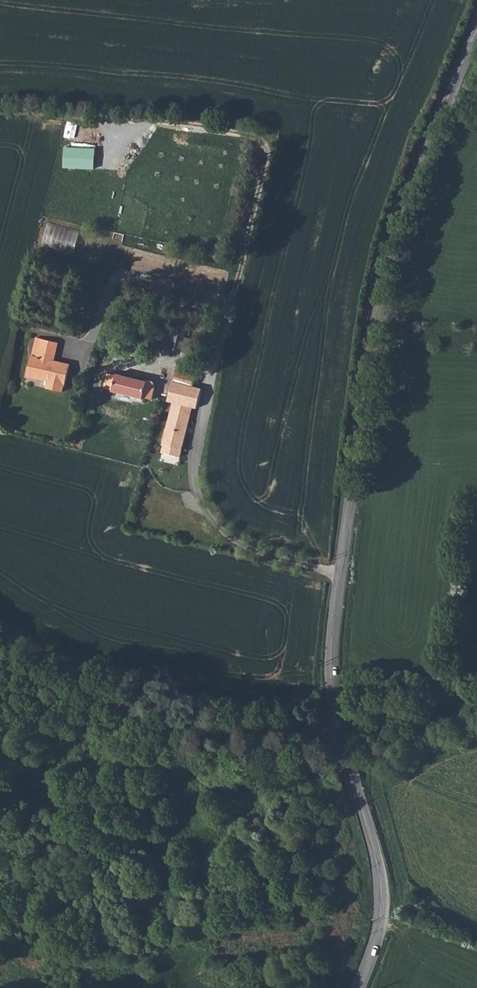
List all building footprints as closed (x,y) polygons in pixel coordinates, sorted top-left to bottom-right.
[(78,254),(84,231),(49,222),(43,245),(78,254)] [(163,347),(171,349),(174,337),(166,335),(163,347)] [(185,337),(181,351),(189,354),(193,339),(185,337)] [(36,338),(32,356),(38,357),(42,339),(36,338)] [(127,345),(139,347),(141,340),(128,338),(127,345)] [(63,392),(70,365),(54,361),(58,343),(42,339),(38,357),(32,356),(27,376),(48,381),(47,388),(63,392)] [(174,382),(193,387),(195,376),(177,371),(174,382)] [(108,373),(105,388),(113,390),(113,391),(144,399),(144,398),(153,400),(155,388),(153,388),(154,386),(155,385),(154,383),(153,382),(152,381),(151,381),(149,381),(148,382),(117,374),(117,375),(108,373)] [(197,408),(202,389),(193,387),(174,382),(173,382),(168,401),(173,402),(162,445),(164,445),(162,453),(180,457),(193,407),(197,408)]
